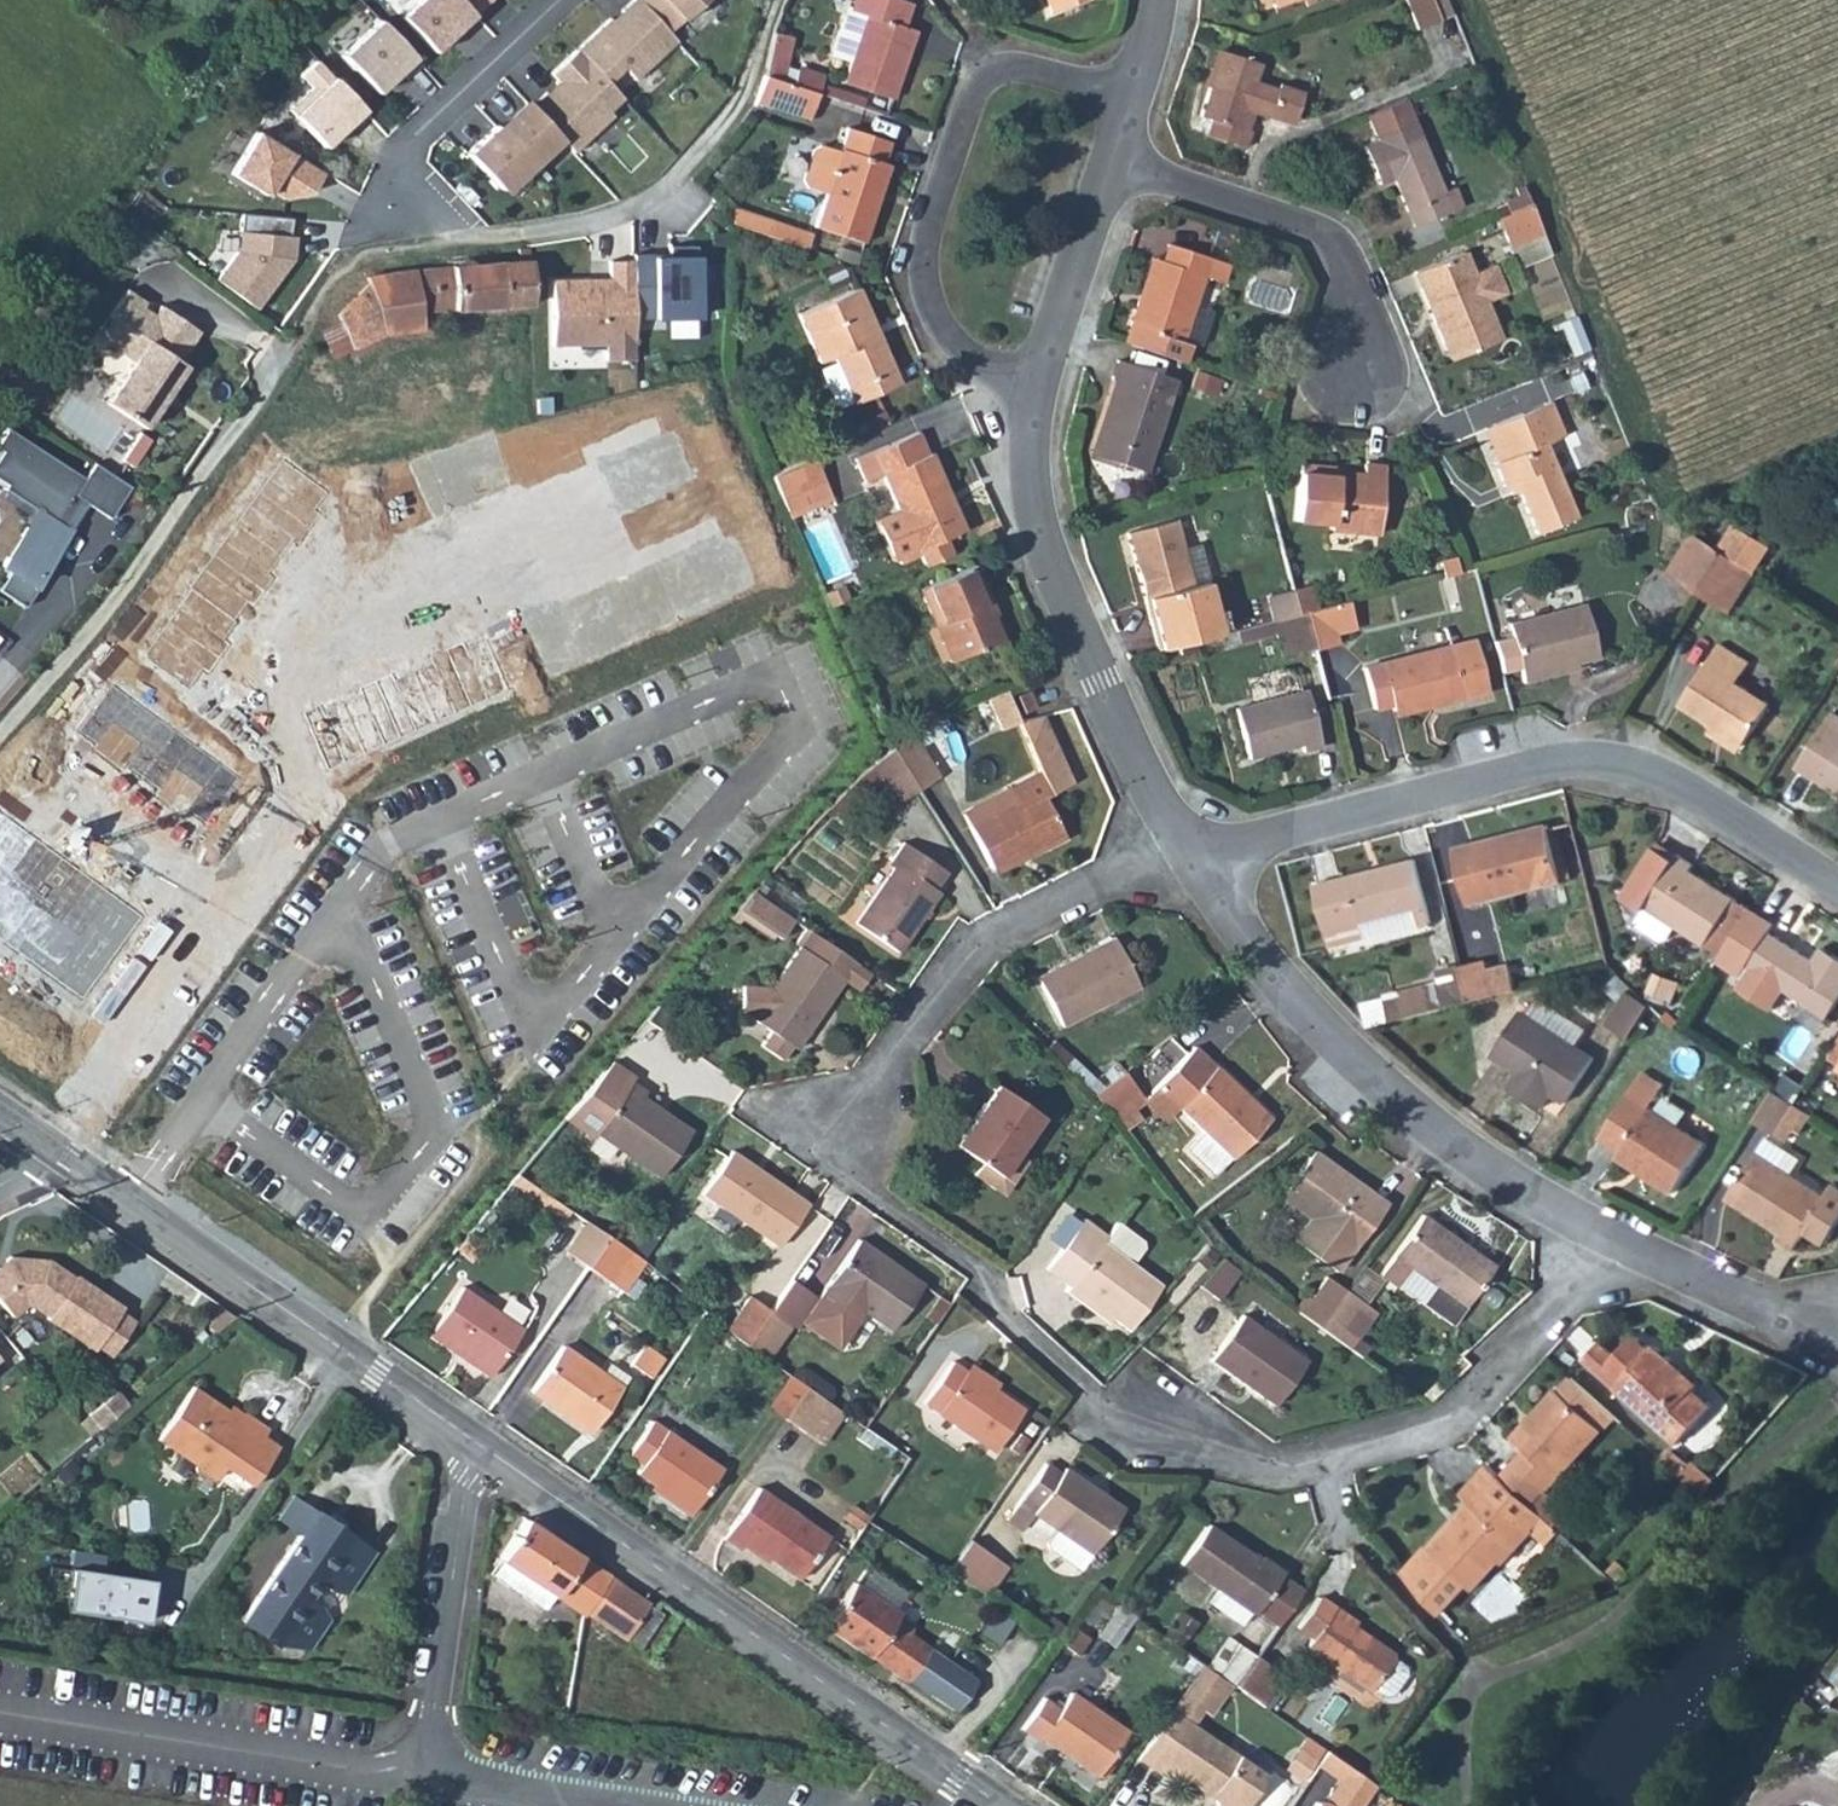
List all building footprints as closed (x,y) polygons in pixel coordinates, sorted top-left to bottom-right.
[(399,18),(432,53),(472,16),(457,0),(418,0),(399,18)] [(472,16),(486,2),(484,0),(457,0),(472,16)] [(576,50),(607,83),(615,76),(626,88),(676,42),(668,33),(637,0),(633,0),(621,11),(625,22),(618,29),(609,19),(576,50)] [(668,33),(703,0),(637,0),(668,33)] [(849,10),(865,15),(850,57),(841,83),(889,99),(912,30),(898,25),(906,2),(900,0),(852,0),(849,10)] [(1047,14),(1078,0),(1041,0),(1047,14)] [(1427,0),(1402,0),(1414,28),(1436,20),(1427,0)] [(1436,20),(1451,13),(1445,0),(1427,0),(1436,20)] [(865,15),(849,10),(846,9),(830,51),(850,57),(865,15)] [(378,20),(341,55),(376,93),(398,73),(404,79),(419,65),(378,20)] [(769,33),(760,76),(779,82),(787,38),(769,33)] [(607,83),(576,50),(551,74),(561,85),(549,96),(546,93),(531,108),(558,138),(574,153),(613,117),(608,112),(622,99),(607,83)] [(1195,117),(1204,121),(1210,123),(1205,140),(1238,151),(1243,135),(1240,133),(1247,115),(1266,120),(1267,117),(1285,122),(1294,94),(1269,87),(1268,90),(1248,83),(1254,63),(1217,50),(1195,117)] [(315,61),(299,76),(311,89),(286,113),(321,150),(347,125),(351,129),(366,115),(315,61)] [(760,76),(753,101),(758,104),(805,120),(815,93),(779,82),(760,76)] [(531,108),(521,97),(465,148),(502,189),(558,138),(531,108)] [(1401,100),(1365,114),(1375,141),(1360,147),(1375,182),(1389,177),(1410,226),(1458,206),(1450,188),(1439,192),(1401,100)] [(1204,121),(1199,138),(1205,140),(1210,123),(1204,121)] [(810,148),(800,176),(805,186),(822,192),(811,227),(859,243),(885,165),(879,163),(886,142),(844,128),(836,150),(818,144),(810,148)] [(323,174),(254,133),(229,176),(264,196),(268,191),(284,200),(311,193),(323,174)] [(1474,208),(1481,224),(1495,218),(1529,205),(1520,184),(1508,190),(1509,194),(1474,208)] [(1495,218),(1506,246),(1540,232),(1529,205),(1495,218)] [(728,209),(727,224),(804,249),(808,236),(728,209)] [(295,237),(238,232),(237,252),(215,281),(255,311),(293,261),(295,237)] [(1130,328),(1125,342),(1180,360),(1186,343),(1177,341),(1200,275),(1220,282),(1226,263),(1165,242),(1159,261),(1154,260),(1141,303),(1135,301),(1127,326),(1130,328)] [(633,260),(633,318),(697,317),(696,246),(668,246),(668,257),(653,257),(653,253),(632,254),(633,260)] [(516,260),(499,262),(502,304),(531,303),(528,247),(515,247),(516,260)] [(1459,253),(1412,272),(1449,359),(1496,340),(1479,301),(1502,292),(1489,263),(1467,273),(1459,253)] [(1149,258),(1135,301),(1141,303),(1154,260),(1149,258)] [(588,279),(549,279),(551,345),(604,344),(605,360),(633,359),(633,318),(633,260),(608,260),(608,281),(589,282),(588,279)] [(333,315),(336,321),(351,351),(384,336),(423,329),(420,310),(502,304),(499,262),(448,268),(365,276),(366,282),(333,315)] [(853,288),(795,314),(817,363),(830,357),(851,402),(896,382),(853,288)] [(114,347),(141,307),(142,308),(146,303),(127,290),(96,335),(114,347)] [(160,306),(153,316),(142,308),(141,307),(114,347),(134,361),(105,403),(142,428),(185,366),(176,361),(198,332),(160,306)] [(336,321),(314,332),(328,361),(351,351),(336,321)] [(1114,379),(1090,454),(1141,472),(1171,378),(1116,359),(1109,378),(1114,379)] [(679,369),(681,376),(696,372),(694,365),(679,369)] [(1546,402),(1490,424),(1504,456),(1496,460),(1489,463),(1499,486),(1502,485),(1511,482),(1515,490),(1534,533),(1573,516),(1542,442),(1560,436),(1546,402)] [(1490,424),(1481,427),(1496,460),(1504,456),(1490,424)] [(675,428),(599,461),(622,514),(698,482),(675,428)] [(491,429),(410,462),(433,518),(514,485),(491,429)] [(0,443),(0,451),(3,453),(0,458),(0,482),(8,486),(5,490),(39,512),(4,568),(13,573),(1,592),(28,609),(45,581),(41,579),(72,531),(60,524),(77,497),(113,520),(133,488),(96,464),(86,479),(8,430),(0,443)] [(916,548),(924,564),(939,557),(951,552),(943,535),(962,526),(928,450),(923,452),(915,431),(870,451),(896,508),(874,517),(892,559),(916,548)] [(809,457),(770,474),(779,496),(809,483),(819,479),(809,457)] [(259,492),(312,530),(323,515),(316,510),(328,493),(282,460),(259,492)] [(1297,463),(1291,518),(1327,521),(1326,529),(1376,535),(1383,465),(1360,463),(1359,471),(1342,470),(1341,475),(1329,474),(1330,467),(1297,463)] [(1511,482),(1502,485),(1506,494),(1515,490),(1511,482)] [(809,483),(779,496),(785,509),(815,496),(809,483)] [(236,525),(282,557),(294,540),(302,545),(312,530),(259,492),(236,525)] [(1120,565),(1144,651),(1153,649),(1228,630),(1214,578),(1208,580),(1190,585),(1179,547),(1172,519),(1124,532),(1132,561),(1120,565)] [(214,556),(264,591),(268,593),(279,577),(271,572),(282,557),(236,525),(214,556)] [(735,532),(527,623),(550,677),(758,586),(735,532)] [(1698,534),(1672,575),(1677,577),(1702,538),(1698,534)] [(1702,538),(1677,577),(1700,593),(1727,553),(1702,538)] [(1197,542),(1179,547),(1190,585),(1208,580),(1197,542)] [(1727,553),(1700,593),(1727,610),(1752,570),(1727,553)] [(192,590),(234,620),(248,600),(254,605),(264,591),(214,556),(191,589),(192,590)] [(917,587),(933,625),(940,621),(956,657),(1000,638),(984,601),(987,600),(972,565),(917,587)] [(1752,570),(1727,610),(1733,614),(1759,574),(1752,570)] [(1288,588),(1294,613),(1305,611),(1315,608),(1308,584),(1288,588)] [(169,622),(220,658),(231,643),(225,639),(237,622),(234,620),(192,590),(169,622)] [(1315,649),(1339,644),(1335,630),(1355,626),(1348,600),(1315,608),(1305,611),(1315,647),(1315,649)] [(1543,677),(1542,671),(1576,662),(1599,656),(1584,604),(1509,624),(1524,681),(1543,677)] [(1289,654),(1315,647),(1305,611),(1294,613),(1280,617),(1289,654)] [(1271,620),(1280,657),(1289,654),(1280,617),(1271,620)] [(940,621),(933,625),(949,660),(956,657),(940,621)] [(146,656),(190,687),(204,668),(210,672),(220,658),(169,622),(146,656)] [(1393,704),(1394,709),(1439,698),(1440,703),(1488,691),(1475,640),(1365,667),(1374,708),(1393,704)] [(463,642),(446,650),(471,706),(509,690),(489,646),(469,656),(463,642)] [(1684,705),(1716,727),(1747,746),(1773,705),(1740,683),(1752,663),(1724,645),(1684,705)] [(435,665),(415,674),(436,722),(471,706),(446,650),(431,656),(435,665)] [(1576,662),(1542,671),(1543,677),(1577,668),(1576,662)] [(396,672),(377,680),(402,737),(436,722),(415,674),(400,681),(396,672)] [(365,695),(344,704),(366,753),(402,737),(377,680),(362,687),(365,695)] [(144,778),(177,733),(112,685),(79,730),(97,743),(93,749),(120,769),(124,763),(144,778)] [(981,698),(995,729),(1023,717),(1009,686),(981,698)] [(1027,688),(1017,691),(1024,708),(1034,704),(1027,688)] [(1307,690),(1237,707),(1249,757),(1302,745),(1304,751),(1322,747),(1307,690)] [(1439,698),(1394,709),(1395,714),(1440,703),(1439,698)] [(320,706),(304,713),(329,769),(366,753),(344,704),(335,708),(338,714),(326,719),(320,706)] [(1801,767),(1837,791),(1837,714),(1836,713),(1801,767)] [(1747,746),(1716,727),(1712,733),(1743,753),(1747,746)] [(1014,802),(971,825),(991,866),(1018,853),(1020,858),(1063,836),(1045,796),(1073,782),(1049,728),(1028,737),(1043,770),(1007,788),(1014,802)] [(892,747),(919,787),(938,775),(910,732),(892,747)] [(190,813),(206,824),(240,778),(177,733),(144,778),(162,790),(155,799),(185,821),(190,813)] [(880,770),(898,801),(919,787),(892,747),(890,749),(873,763),(880,770)] [(844,804),(880,770),(873,763),(860,774),(849,784),(837,797),(844,804)] [(1007,788),(963,811),(971,825),(1014,802),(1007,788)] [(0,811),(0,939),(82,999),(144,916),(0,811)] [(1550,826),(1458,849),(1471,904),(1564,881),(1550,826)] [(896,865),(856,922),(898,950),(939,891),(935,887),(946,870),(904,841),(891,861),(896,865)] [(1643,912),(1637,923),(1661,938),(1670,920),(1724,955),(1727,951),(1752,911),(1692,871),(1695,866),(1679,856),(1676,861),(1655,848),(1623,899),(1643,912)] [(1018,853),(991,866),(994,871),(1020,858),(1018,853)] [(1417,859),(1318,885),(1333,946),(1370,937),(1366,922),(1428,905),(1417,859)] [(738,908),(782,937),(794,919),(753,890),(738,908)] [(1727,951),(1753,968),(1741,988),(1776,1011),(1789,991),(1830,1016),(1837,1003),(1837,957),(1824,948),(1816,961),(1771,933),(1776,924),(1753,910),(1752,911),(1727,951)] [(1670,920),(1661,938),(1668,936),(1670,920)] [(811,931),(800,945),(844,976),(857,985),(868,971),(811,931)] [(1113,935),(1036,977),(1062,1025),(1138,984),(1113,935)] [(743,982),(741,1009),(755,1010),(751,1016),(770,1029),(761,1043),(780,1058),(790,1043),(796,1047),(844,976),(800,945),(773,984),(743,982)] [(1488,960),(1463,966),(1472,1001),(1520,989),(1514,965),(1491,971),(1488,960)] [(1432,990),(1432,993),(1437,1010),(1472,1001),(1463,966),(1442,971),(1445,986),(1432,990)] [(1610,1024),(1632,1038),(1652,1006),(1630,992),(1610,1024)] [(1432,993),(1414,998),(1418,1015),(1437,1010),(1432,993)] [(1523,1012),(1496,1054),(1522,1071),(1512,1087),(1543,1107),(1553,1091),(1569,1101),(1596,1059),(1523,1012)] [(1195,1046),(1159,1082),(1180,1103),(1177,1106),(1203,1132),(1187,1149),(1212,1173),(1229,1155),(1231,1157),(1269,1117),(1195,1046)] [(593,1130),(659,1177),(691,1131),(642,1096),(646,1090),(629,1079),(633,1073),(612,1059),(564,1117),(590,1134),(593,1130)] [(1124,1070),(1094,1094),(1109,1108),(1137,1087),(1124,1070)] [(1625,1150),(1623,1153),(1656,1174),(1653,1179),(1676,1193),(1707,1144),(1652,1109),(1662,1094),(1640,1080),(1604,1137),(1625,1150)] [(1159,1082),(1144,1097),(1145,1100),(1165,1118),(1177,1106),(1180,1103),(1159,1082)] [(996,1083),(954,1143),(983,1163),(975,1175),(997,1190),(1010,1188),(1028,1160),(1017,1152),(1042,1115),(996,1083)] [(1137,1087),(1109,1108),(1113,1112),(1118,1118),(1144,1097),(1137,1087)] [(1775,1091),(1756,1121),(1787,1141),(1806,1111),(1775,1091)] [(1733,1192),(1787,1228),(1779,1239),(1796,1251),(1808,1231),(1829,1244),(1837,1231),(1837,1186),(1837,1185),(1828,1198),(1825,1197),(1793,1176),(1803,1161),(1768,1139),(1733,1192)] [(1313,1150),(1281,1195),(1311,1216),(1294,1241),(1336,1271),(1354,1248),(1355,1247),(1387,1202),(1372,1192),(1370,1194),(1345,1176),(1345,1172),(1313,1150)] [(731,1151),(703,1192),(778,1243),(806,1203),(731,1151)] [(1623,1153),(1620,1158),(1653,1179),(1656,1174),(1623,1153)] [(1423,1214),(1381,1272),(1400,1285),(1413,1267),(1435,1284),(1422,1302),(1452,1324),(1495,1265),(1423,1214)] [(1066,1290),(1081,1301),(1084,1297),(1111,1316),(1127,1328),(1159,1284),(1131,1263),(1140,1250),(1139,1238),(1116,1221),(1107,1234),(1084,1218),(1047,1268),(1070,1285),(1066,1290)] [(588,1219),(566,1250),(574,1255),(595,1224),(588,1219)] [(595,1224),(574,1255),(589,1265),(610,1235),(595,1224)] [(610,1235),(589,1265),(605,1276),(609,1270),(613,1273),(609,1279),(624,1290),(646,1259),(610,1235)] [(818,1297),(807,1312),(845,1338),(864,1310),(892,1330),(923,1285),(858,1240),(818,1297)] [(8,1317),(22,1306),(28,1306),(44,1317),(42,1319),(89,1350),(92,1346),(115,1311),(118,1307),(71,1276),(70,1278),(44,1260),(5,1257),(1,1261),(5,1265),(1,1269),(0,1269),(0,1308),(8,1317)] [(1244,1278),(1226,1261),(1202,1286),(1219,1303),(1244,1278)] [(1312,1299),(1301,1314),(1321,1328),(1348,1291),(1328,1277),(1312,1299)] [(791,1279),(769,1310),(790,1324),(796,1328),(800,1322),(807,1312),(818,1297),(791,1279)] [(461,1286),(433,1328),(478,1358),(474,1365),(491,1376),(523,1327),(461,1286)] [(1348,1291),(1321,1328),(1339,1342),(1352,1324),(1365,1333),(1379,1314),(1348,1291)] [(1306,1294),(1295,1309),(1301,1314),(1312,1299),(1306,1294)] [(749,1296),(726,1329),(746,1343),(769,1310),(749,1296)] [(940,1296),(923,1320),(932,1327),(949,1303),(940,1296)] [(1084,1297),(1081,1301),(1108,1321),(1111,1316),(1084,1297)] [(769,1310),(746,1343),(767,1357),(790,1324),(769,1310)] [(115,1311),(92,1346),(107,1356),(131,1321),(115,1311)] [(807,1312),(800,1322),(838,1348),(845,1338),(807,1312)] [(1242,1315),(1210,1359),(1274,1405),(1306,1361),(1242,1315)] [(1352,1324),(1339,1342),(1352,1351),(1365,1333),(1352,1324)] [(433,1328),(429,1334),(474,1365),(478,1358),(433,1328)] [(1605,1338),(1588,1356),(1681,1441),(1716,1402),(1699,1386),(1702,1381),(1659,1341),(1655,1345),(1640,1331),(1621,1352),(1605,1338)] [(623,1385),(603,1371),(564,1343),(532,1389),(591,1431),(623,1385)] [(994,1391),(966,1372),(951,1361),(924,1403),(994,1451),(1022,1410),(994,1391)] [(610,1362),(603,1371),(623,1385),(629,1377),(610,1362)] [(970,1365),(966,1372),(994,1391),(998,1384),(970,1365)] [(791,1375),(769,1406),(784,1417),(806,1384),(791,1375)] [(1534,1424),(1520,1442),(1530,1451),(1518,1465),(1547,1491),(1603,1428),(1606,1430),(1618,1416),(1573,1376),(1561,1389),(1559,1387),(1530,1420),(1534,1424)] [(188,1384),(152,1437),(181,1457),(218,1404),(188,1384)] [(806,1384),(784,1417),(805,1432),(828,1400),(806,1384)] [(100,1403),(111,1417),(125,1405),(114,1391),(100,1403)] [(843,1411),(828,1400),(805,1432),(820,1442),(843,1411)] [(100,1403),(86,1415),(98,1429),(111,1417),(100,1403)] [(218,1404),(181,1457),(190,1462),(191,1471),(203,1479),(212,1478),(218,1468),(228,1475),(268,1442),(259,1435),(264,1428),(238,1410),(234,1416),(218,1404)] [(653,1420),(630,1454),(641,1462),(636,1470),(674,1497),(671,1500),(690,1513),(722,1469),(653,1420)] [(1530,1420),(1515,1437),(1520,1442),(1534,1424),(1530,1420)] [(268,1442),(228,1475),(246,1487),(273,1445),(268,1442)] [(1704,1494),(1716,1481),(1695,1461),(1683,1474),(1704,1494)] [(1046,1464),(1012,1513),(1027,1524),(1035,1513),(1092,1553),(1123,1508),(1065,1468),(1060,1474),(1046,1464)] [(1404,1574),(1441,1614),(1468,1584),(1474,1589),(1500,1560),(1503,1563),(1533,1528),(1546,1515),(1534,1504),(1491,1464),(1463,1495),(1469,1501),(1474,1505),(1433,1552),(1428,1547),(1404,1574)] [(760,1487),(725,1536),(739,1547),(742,1544),(758,1555),(761,1552),(800,1578),(829,1537),(760,1487)] [(1569,1511),(1547,1491),(1534,1504),(1546,1515),(1556,1525),(1569,1511)] [(274,1521),(295,1535),(312,1510),(291,1496),(274,1521)] [(1469,1501),(1428,1547),(1433,1552),(1474,1505),(1469,1501)] [(337,1527),(322,1517),(312,1510),(237,1622),(275,1647),(305,1650),(327,1617),(326,1611),(316,1604),(326,1589),(336,1596),(342,1595),(372,1551),(337,1527)] [(326,1511),(322,1517),(337,1527),(342,1522),(326,1511)] [(1027,1524),(1012,1513),(1006,1521),(1022,1531),(1027,1524)] [(1533,1528),(1550,1543),(1562,1530),(1556,1525),(1546,1515),(1533,1528)] [(498,1558),(500,1560),(519,1574),(508,1587),(517,1594),(527,1580),(552,1597),(581,1617),(583,1615),(622,1642),(624,1640),(637,1649),(661,1613),(609,1577),(610,1576),(524,1518),(498,1558)] [(1255,1611),(1276,1626),(1301,1589),(1280,1575),(1282,1572),(1262,1557),(1259,1560),(1209,1525),(1181,1563),(1213,1585),(1202,1600),(1238,1625),(1248,1611),(1253,1614),(1255,1611)] [(969,1540),(947,1570),(987,1595),(995,1582),(983,1574),(994,1557),(969,1540)] [(994,1557),(983,1574),(995,1582),(1006,1566),(994,1557)] [(500,1560),(490,1574),(508,1587),(519,1574),(500,1560)] [(146,1577),(65,1565),(58,1607),(140,1620),(146,1577)] [(914,1577),(907,1588),(924,1599),(932,1587),(914,1577)] [(527,1580),(517,1594),(542,1610),(552,1597),(527,1580)] [(854,1582),(824,1624),(870,1656),(872,1654),(909,1680),(931,1649),(910,1634),(914,1628),(897,1617),(899,1613),(854,1582)] [(1319,1597),(1297,1627),(1312,1638),(1306,1646),(1371,1691),(1373,1688),(1384,1696),(1392,1695),(1406,1675),(1405,1666),(1393,1658),(1394,1657),(1333,1613),(1335,1609),(1319,1597)] [(1133,1615),(1118,1604),(1097,1634),(1112,1645),(1133,1615)] [(1073,1625),(1061,1641),(1076,1652),(1088,1635),(1073,1625)] [(1212,1660),(1237,1676),(1253,1650),(1229,1634),(1212,1660)] [(930,1691),(957,1710),(978,1680),(931,1649),(909,1680),(928,1693),(930,1691)] [(1254,1658),(1234,1686),(1261,1704),(1280,1675),(1254,1658)] [(1200,1792),(1205,1787),(1214,1792),(1215,1803),(1215,1805),(1244,1805),(1266,1776),(1201,1730),(1232,1686),(1204,1666),(1138,1758),(1161,1775),(1166,1767),(1200,1792)] [(1044,1698),(1022,1728),(1038,1740),(1041,1736),(1095,1775),(1126,1733),(1071,1693),(1059,1708),(1044,1698)] [(1349,1768),(1326,1751),(1317,1765),(1339,1781),(1349,1768)] [(1349,1768),(1339,1781),(1322,1805),(1323,1805),(1360,1805),(1375,1786),(1349,1768)] [(1205,1787),(1200,1792),(1215,1803),(1214,1792),(1205,1787)]
